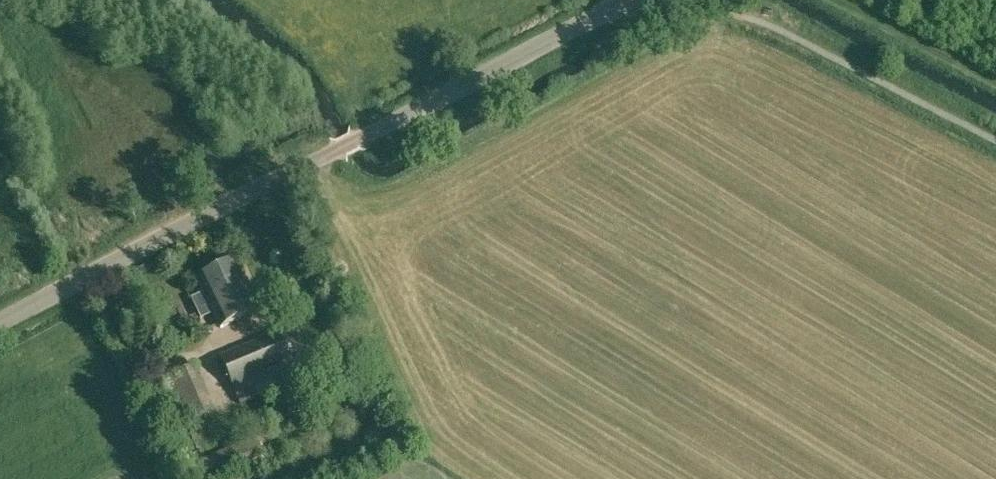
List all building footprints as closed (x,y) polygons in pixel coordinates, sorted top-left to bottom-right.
[(258,283),(250,287),(238,262),(199,281),(222,328),(261,309),(274,303),(268,290),(258,283)] [(220,357),(232,388),(233,388),(240,404),(299,380),(278,332),(220,357)] [(197,366),(155,384),(174,429),(216,411),(197,366)]
